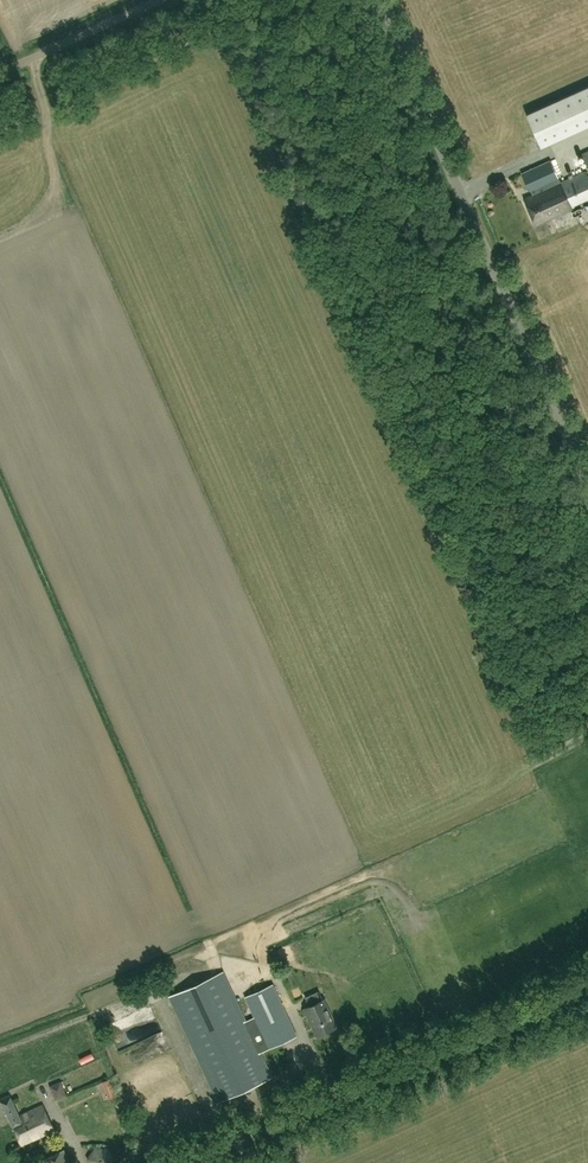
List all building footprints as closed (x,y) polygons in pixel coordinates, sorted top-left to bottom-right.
[(587,125),(587,86),(526,114),(541,146),(587,125)] [(530,192),(534,190),(536,194),(525,199),(537,225),(573,208),(572,206),(587,199),(587,175),(586,171),(548,188),(547,184),(558,179),(550,161),(522,174),(530,192)] [(247,1020),(224,971),(169,997),(217,1102),(272,1077),(261,1052),(296,1036),(272,984),(245,997),(254,1017),(247,1020)] [(305,1009),(317,1035),(337,1026),(324,999),(324,1000),(320,991),(306,997),(310,1006),(305,1009)] [(136,1042),(115,1052),(122,1065),(142,1056),(136,1042)] [(79,1063),(92,1057),(89,1051),(77,1058),(79,1063)] [(162,1085),(165,1096),(180,1091),(177,1080),(162,1085)] [(50,1086),(56,1100),(67,1096),(61,1082),(50,1086)] [(42,1105),(19,1116),(9,1095),(0,1099),(21,1145),(54,1129),(42,1105)] [(113,1161),(108,1149),(95,1148),(88,1159),(90,1162),(112,1162),(113,1161)] [(43,1162),(42,1162),(70,1162),(64,1150),(42,1160),(43,1162)]
